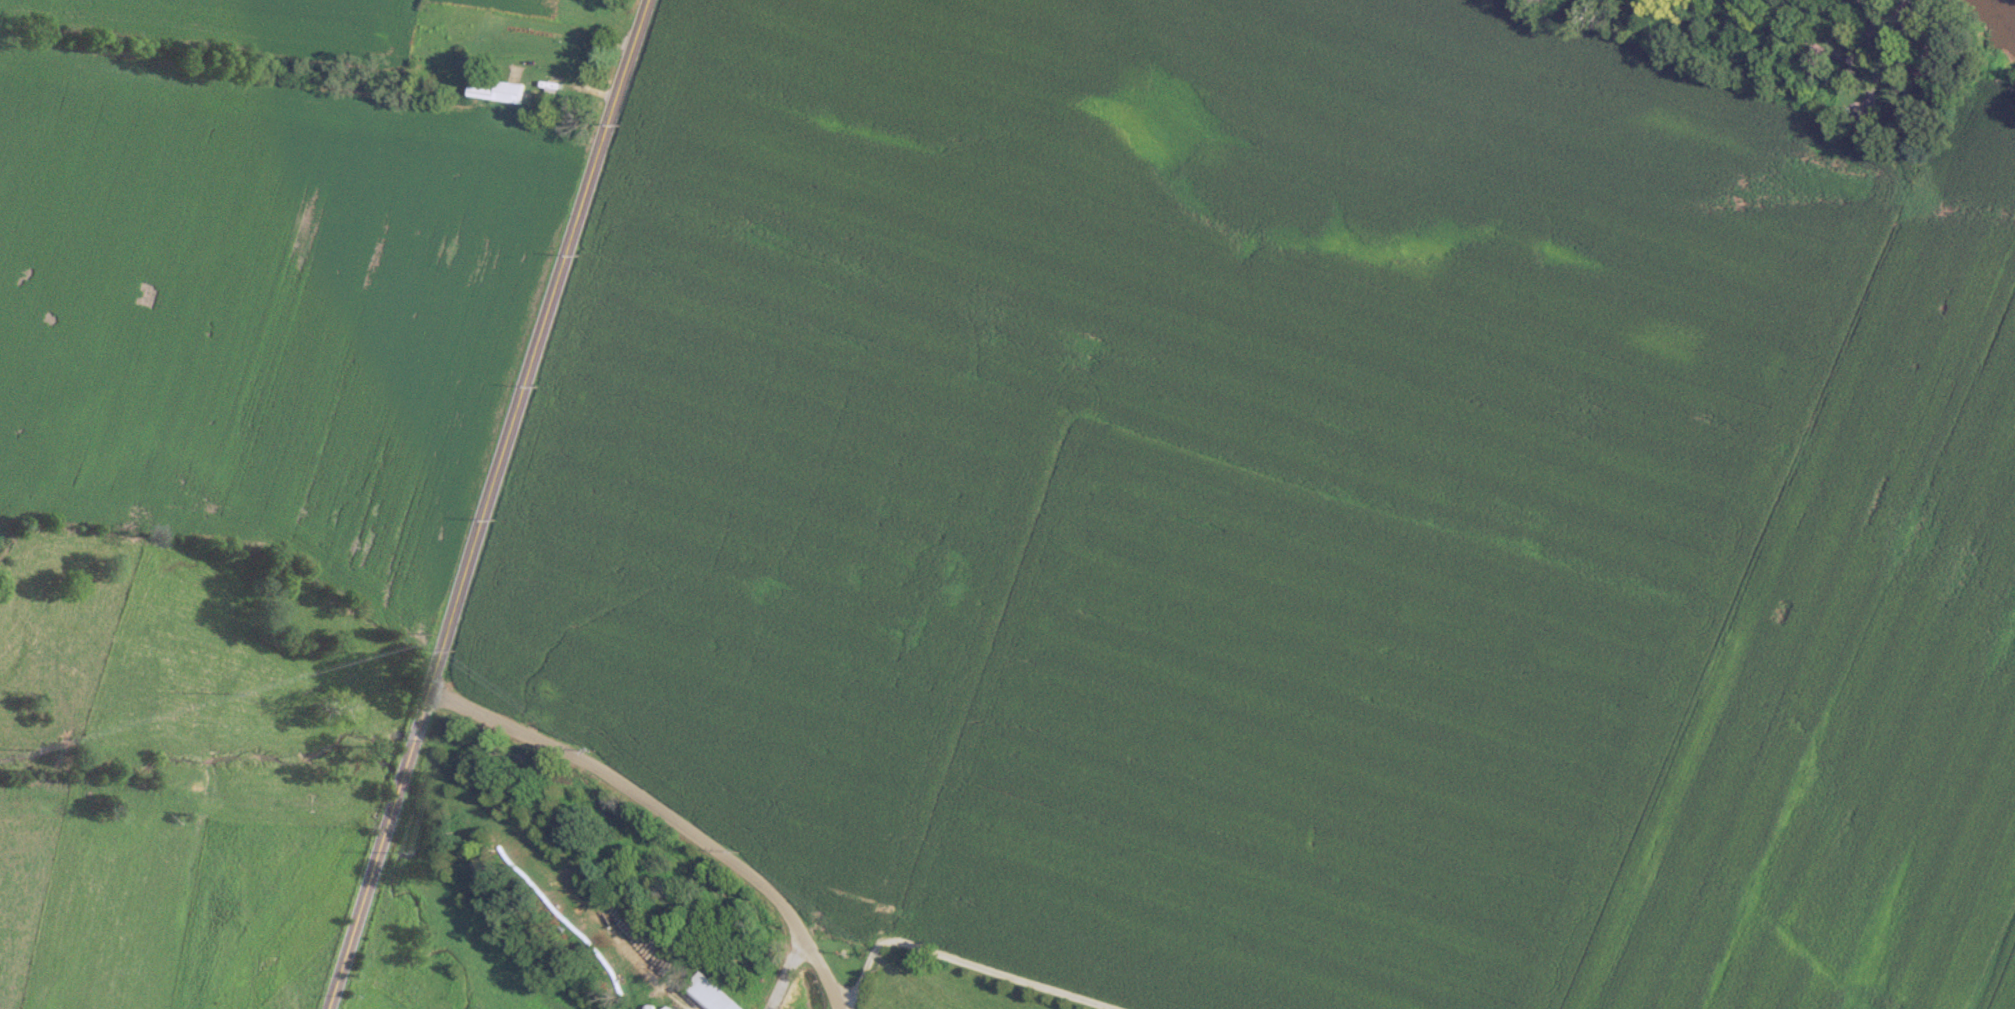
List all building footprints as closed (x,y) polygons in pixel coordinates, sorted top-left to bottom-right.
[(550,75),(534,73),(530,105),(546,107),(550,75)] [(525,84),(499,80),(497,89),(472,86),(470,96),(523,103),(525,84)] [(1859,125),(1867,115),(1854,105),(1846,114),(1859,125)] [(681,988),(706,1008),(743,1008),(695,970),(681,988)]
